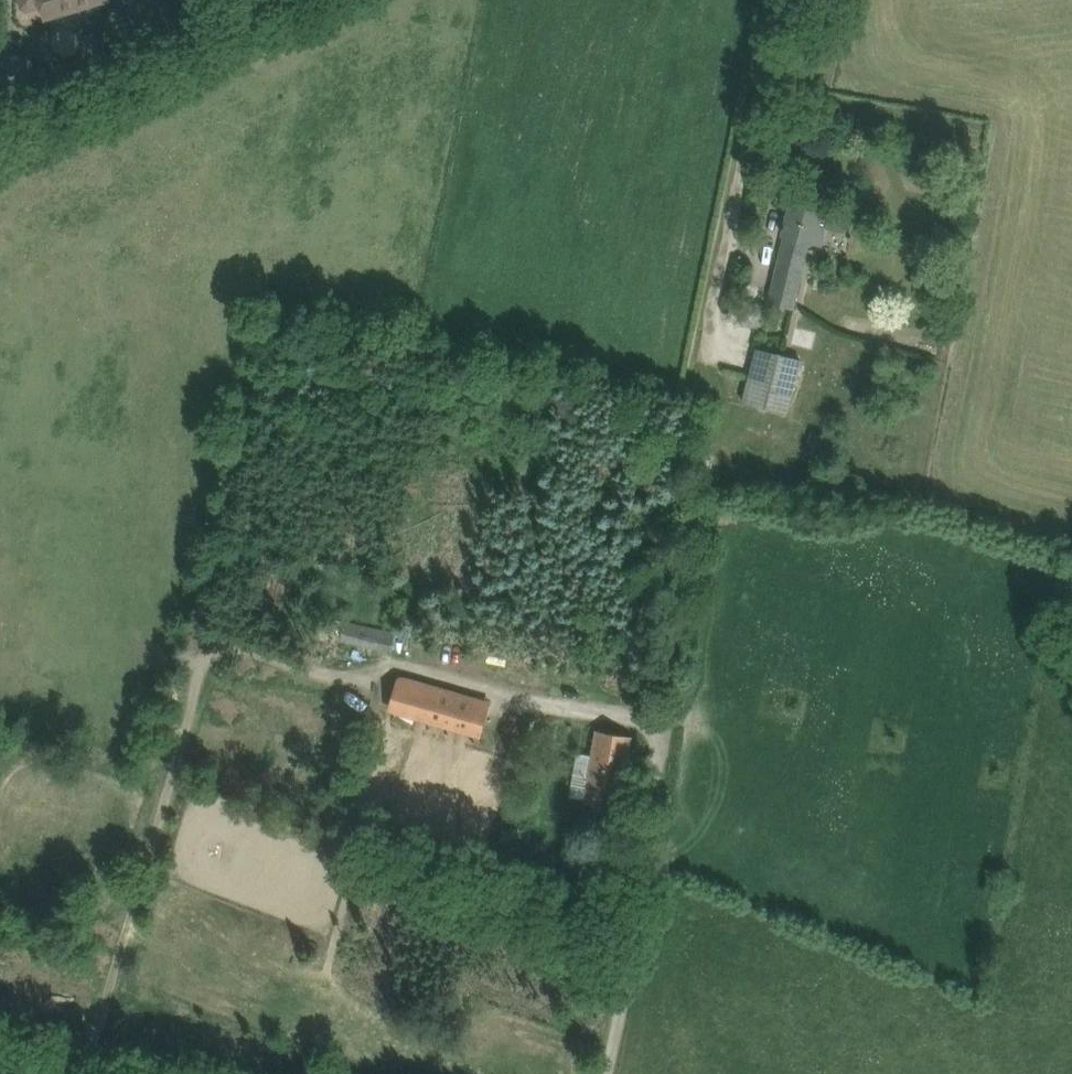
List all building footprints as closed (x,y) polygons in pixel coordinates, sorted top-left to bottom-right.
[(106,0),(107,0),(17,0),(20,8),(27,12),(42,7),(46,19),(106,0)] [(827,224),(819,223),(823,209),(791,202),(783,235),(785,235),(768,304),(793,310),(798,287),(804,264),(809,242),(822,245),(827,224)] [(802,360),(757,347),(742,402),(787,415),(802,360)] [(405,633),(352,621),(348,641),(401,652),(405,633)] [(400,680),(392,708),(481,733),(488,705),(400,680)] [(628,760),(629,753),(632,736),(597,730),(588,783),(575,781),(568,819),(593,823),(596,810),(618,814),(619,809),(628,760)]
